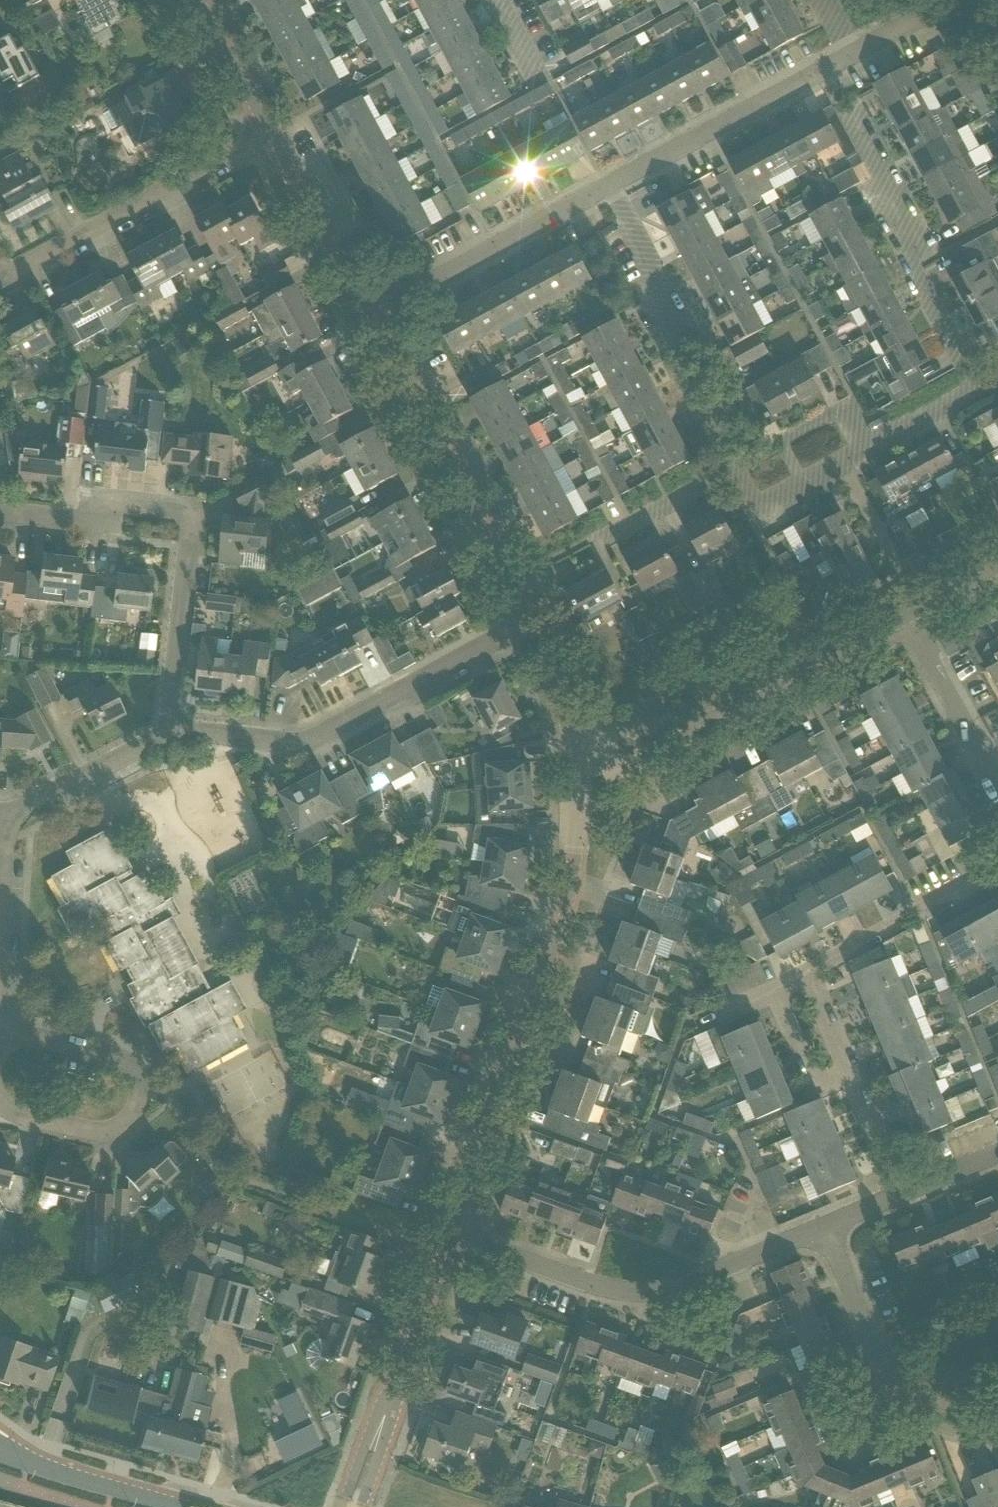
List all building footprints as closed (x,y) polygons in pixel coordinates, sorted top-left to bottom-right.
[(91,38),(123,21),(117,9),(124,5),(121,0),(75,0),(87,23),(84,24),(91,38)] [(262,15),(290,0),(254,0),(262,15)] [(262,15),(273,36),(307,18),(301,8),(308,5),(306,0),(290,0),(262,15)] [(352,11),(363,5),(360,0),(346,0),(352,11)] [(370,9),(380,3),(379,0),(365,0),(370,9)] [(422,8),(437,0),(417,0),(422,8)] [(422,8),(433,29),(464,13),(457,0),(437,0),(422,8)] [(554,31),(563,26),(559,19),(574,11),(568,0),(537,0),(554,31)] [(574,11),(579,21),(589,16),(583,6),(594,0),(568,0),(574,11)] [(664,15),(687,2),(686,0),(656,0),(664,15)] [(740,9),(756,0),(736,0),(740,9)] [(740,9),(745,17),(753,13),(760,27),(790,11),(796,8),(791,0),(756,0),(740,9)] [(380,3),(370,9),(382,30),(392,25),(380,3)] [(635,5),(630,7),(636,17),(635,17),(641,27),(655,19),(646,3),(637,8),(635,5)] [(711,7),(700,12),(707,26),(718,21),(711,7)] [(33,20),(42,37),(62,26),(53,9),(33,20)] [(790,11),(760,27),(773,50),(803,34),(790,11)] [(681,12),(667,20),(672,30),(686,22),(681,12)] [(433,29),(422,35),(434,57),(444,50),(475,34),(464,13),(433,29)] [(347,24),(359,45),(368,40),(378,34),(367,14),(347,24)] [(635,17),(622,24),(627,34),(641,27),(635,17)] [(307,18),(273,36),(285,57),(318,39),(307,18)] [(667,20),(654,27),(659,37),(672,30),(667,20)] [(718,21),(707,26),(715,41),(720,38),(726,35),(720,24),(718,21)] [(386,38),(393,51),(403,46),(396,33),(386,38)] [(636,36),(622,44),(627,55),(650,42),(645,33),(637,38),(636,36)] [(368,40),(380,63),(384,60),(390,57),(378,34),(368,40)] [(475,34),(444,50),(456,72),(486,55),(475,34)] [(603,34),(590,41),(595,51),(609,44),(603,34)] [(2,84),(5,90),(7,89),(9,93),(40,77),(24,48),(19,51),(11,36),(0,41),(0,85),(2,84)] [(564,50),(571,64),(595,51),(590,41),(589,41),(587,37),(564,50)] [(318,39),(285,57),(296,78),(329,61),(318,39)] [(720,49),(732,72),(745,66),(732,42),(730,43),(730,44),(720,49)] [(622,44),(600,56),(607,69),(616,63),(615,61),(627,55),(622,44)] [(710,44),(687,57),(705,90),(728,78),(710,44)] [(403,46),(393,51),(401,66),(411,60),(403,46)] [(933,54),(945,78),(956,73),(958,71),(946,47),(933,54)] [(486,55),(456,72),(467,93),(498,76),(486,55)] [(687,57),(664,69),(682,102),(705,90),(687,57)] [(52,58),(43,63),(47,72),(56,68),(52,58)] [(329,61),(296,78),(308,100),(325,91),(339,84),(341,82),(329,61)] [(590,61),(577,69),(582,78),(595,71),(590,61)] [(958,71),(956,73),(961,83),(975,76),(969,65),(962,69),(958,71)] [(577,69),(564,76),(569,85),(582,78),(577,69)] [(664,69),(642,81),(660,114),(682,102),(664,69)] [(905,69),(875,86),(888,109),(888,110),(918,93),(914,87),(905,69)] [(129,128),(138,146),(156,136),(157,139),(170,132),(173,138),(190,129),(179,109),(180,108),(175,98),(186,93),(175,71),(154,82),(156,86),(146,92),(144,89),(128,97),(131,103),(128,105),(127,102),(111,110),(119,126),(124,123),(126,127),(128,126),(129,128)] [(408,80),(416,93),(426,88),(419,75),(408,80)] [(473,104),(479,115),(492,108),(510,98),(498,76),(467,93),(457,98),(463,109),(473,104)] [(590,79),(584,82),(590,93),(596,90),(590,79)] [(642,81),(619,93),(637,127),(660,114),(642,81)] [(404,84),(394,89),(403,105),(413,100),(404,84)] [(548,84),(535,91),(540,101),(554,93),(548,84)] [(84,85),(73,91),(79,104),(91,98),(84,85)] [(100,85),(93,89),(98,98),(105,95),(100,85)] [(426,88),(416,93),(423,108),(434,102),(426,88)] [(619,93),(597,105),(615,139),(637,127),(619,93)] [(888,109),(885,111),(892,125),(895,123),(900,131),(900,132),(930,116),(918,93),(888,110),(888,109)] [(82,109),(84,113),(96,107),(92,99),(74,109),(76,113),(82,109)] [(347,107),(330,116),(342,138),(374,121),(362,99),(347,107)] [(513,103),(506,107),(511,117),(525,109),(519,100),(513,103)] [(597,105),(574,118),(592,151),(615,139),(597,105)] [(407,113),(414,126),(424,120),(417,107),(407,113)] [(506,107),(492,114),(498,124),(511,117),(506,107)] [(564,112),(542,124),(548,135),(565,166),(587,154),(570,123),(564,112)] [(822,112),(799,125),(815,155),(838,142),(837,140),(822,112)] [(442,116),(431,122),(439,136),(449,131),(442,116)] [(900,131),(897,134),(903,145),(906,144),(913,155),(957,131),(952,121),(938,129),(930,116),(900,132),(900,131)] [(424,120),(414,126),(422,140),(428,137),(432,135),(424,120)] [(374,121),(342,138),(353,159),(385,142),(385,141),(374,121)] [(478,122),(464,130),(469,140),(484,131),(478,122)] [(542,124),(521,135),(527,146),(544,177),(565,166),(548,135),(542,124)] [(799,125),(776,137),(798,178),(807,173),(801,162),(815,155),(799,125)] [(37,139),(51,144),(55,133),(42,128),(37,139)] [(450,137),(456,147),(469,140),(464,130),(450,137)] [(957,131),(913,155),(925,178),(956,161),(948,149),(963,141),(957,131)] [(776,137),(753,150),(769,179),(792,167),(797,178),(798,178),(776,137)] [(385,142),(353,159),(365,180),(396,163),(385,142)] [(527,146),(506,158),(523,189),(544,177),(527,146)] [(925,178),(937,201),(978,179),(973,170),(992,159),(985,146),(956,161),(925,178)] [(430,155),(437,168),(447,162),(440,149),(430,155)] [(753,150),(729,162),(753,207),(760,203),(762,197),(775,190),(769,179),(753,150)] [(64,151),(54,157),(61,169),(71,164),(64,151)] [(0,163),(0,191),(4,198),(7,196),(13,209),(11,210),(5,214),(14,231),(58,207),(49,190),(44,182),(37,186),(19,153),(5,160),(0,163)] [(492,156),(481,163),(485,169),(502,200),(523,189),(506,158),(496,163),(492,156)] [(437,168),(444,182),(454,176),(447,162),(437,168)] [(396,163),(365,180),(376,201),(407,184),(396,163)] [(852,168),(829,181),(836,195),(860,183),(852,168)] [(485,169),(464,181),(470,194),(480,212),(502,200),(485,169)] [(957,220),(963,231),(980,222),(996,214),(978,179),(937,201),(950,224),(957,220)] [(733,182),(723,188),(731,201),(740,196),(733,182)] [(407,184),(376,201),(388,222),(419,205),(407,184)] [(445,191),(457,213),(469,206),(458,184),(445,191)] [(701,187),(658,211),(670,234),(714,210),(701,187)] [(816,194),(809,198),(814,208),(828,200),(823,191),(816,194)] [(740,196),(731,201),(738,214),(748,209),(740,196)] [(809,198),(786,210),(791,220),(814,208),(809,198)] [(255,237),(262,250),(274,243),(250,199),(226,212),(243,244),(255,237)] [(841,200),(810,217),(823,241),(854,224),(841,200)] [(197,219),(221,264),(234,257),(227,244),(239,238),(242,244),(243,244),(226,212),(222,205),(197,219)] [(419,205),(388,222),(400,244),(431,227),(421,210),(419,205)] [(714,210),(670,234),(682,256),(716,238),(726,233),(714,210)] [(777,215),(763,223),(768,233),(782,225),(777,215)] [(824,258),(829,267),(866,247),(854,224),(823,241),(831,254),(824,258)] [(757,227),(747,232),(748,233),(755,246),(765,241),(760,231),(758,227),(757,227)] [(176,231),(152,244),(171,280),(184,273),(190,283),(199,277),(211,271),(208,264),(198,246),(188,252),(176,231)] [(966,304),(997,287),(997,271),(992,261),(997,258),(997,247),(990,232),(954,252),(966,274),(953,281),(966,304)] [(771,238),(779,252),(789,247),(781,233),(771,238)] [(716,238),(682,256),(694,279),(728,261),(716,238)] [(765,241),(755,246),(762,259),(762,260),(772,254),(765,241)] [(138,279),(128,284),(138,302),(142,309),(149,304),(164,297),(158,287),(171,280),(152,244),(127,257),(138,279)] [(573,247),(550,260),(568,293),(591,281),(573,247)] [(848,285),(848,286),(879,270),(866,247),(829,267),(834,276),(841,272),(848,285)] [(550,260),(527,272),(546,305),(568,293),(550,260)] [(259,274),(267,288),(291,275),(284,261),(259,274)] [(728,261),(694,279),(707,301),(740,283),(728,261)] [(799,265),(789,271),(796,285),(806,279),(799,265)] [(214,275),(216,278),(232,308),(243,302),(246,300),(228,267),(214,275)] [(843,306),(847,315),(860,308),(861,309),(891,292),(879,270),(848,286),(848,285),(843,288),(850,302),(843,306)] [(101,271),(81,282),(99,313),(101,317),(112,311),(114,315),(138,302),(128,284),(123,275),(107,284),(101,271)] [(527,272),(505,284),(523,318),(546,305),(527,272)] [(782,272),(772,277),(772,278),(779,291),(789,286),(782,272)] [(806,279),(796,285),(804,299),(814,293),(807,281),(806,279)] [(71,348),(107,329),(101,317),(81,282),(61,293),(68,305),(53,314),(71,348)] [(740,283),(707,301),(719,324),(752,306),(740,283)] [(505,284),(482,296),(501,330),(506,341),(529,328),(523,318),(505,284)] [(789,286),(779,291),(786,304),(796,299),(789,286)] [(266,303),(252,311),(265,335),(309,312),(295,287),(266,303)] [(997,334),(997,287),(966,304),(978,327),(991,320),(997,334)] [(868,323),(861,327),(865,336),(904,315),(891,292),(861,309),(868,323)] [(482,296),(460,308),(478,342),(501,330),(482,296)] [(232,308),(215,317),(222,331),(251,316),(243,302),(232,308)] [(819,302),(809,308),(816,321),(826,315),(819,302)] [(149,304),(142,309),(145,315),(153,311),(149,304)] [(752,306),(719,324),(731,347),(765,329),(752,306)] [(460,308),(437,321),(455,354),(478,342),(460,308)] [(309,312),(265,335),(271,345),(266,347),(272,359),(273,358),(274,360),(292,351),(293,352),(305,345),(322,336),(309,312)] [(5,353),(17,375),(32,367),(28,361),(57,346),(43,321),(38,324),(32,313),(2,329),(13,348),(5,353)] [(597,313),(583,320),(588,330),(602,323),(597,313)] [(878,341),(885,354),(916,338),(904,315),(865,336),(871,345),(878,341)] [(569,324),(559,329),(566,342),(588,330),(583,320),(570,327),(569,324)] [(617,322),(583,340),(596,363),(629,344),(617,322)] [(835,333),(826,339),(833,353),(843,348),(835,333)] [(186,336),(173,343),(180,357),(193,350),(186,336)] [(731,351),(740,367),(768,352),(759,336),(731,351)] [(552,337),(538,345),(543,354),(557,346),(552,337)] [(878,358),(873,361),(876,366),(879,371),(886,384),(885,385),(886,387),(890,394),(894,402),(906,395),(926,384),(919,373),(917,368),(929,361),(927,359),(920,345),(916,338),(885,354),(878,358)] [(600,371),(608,386),(641,367),(629,344),(596,363),(596,364),(591,366),(595,374),(600,371)] [(538,345),(524,352),(530,362),(543,354),(538,345)] [(802,360),(780,372),(796,403),(819,390),(812,378),(833,367),(821,345),(800,356),(802,360)] [(843,348),(833,353),(841,367),(851,362),(843,348)] [(565,349),(547,359),(559,382),(569,377),(563,364),(571,360),(565,349)] [(265,363),(245,374),(253,387),(279,373),(281,372),(279,369),(274,360),(273,358),(272,359),(265,363)] [(302,391),(309,403),(340,386),(326,361),(310,369),(305,359),(281,372),(279,373),(291,397),(302,391)] [(493,369),(498,378),(511,371),(506,362),(493,369)] [(542,362),(532,368),(539,382),(549,376),(542,362)] [(492,366),(468,379),(475,391),(498,378),(493,369),(492,366)] [(641,367),(608,386),(620,408),(654,390),(641,367)] [(854,371),(846,376),(852,386),(860,382),(858,377),(854,371)] [(756,384),(735,396),(748,419),(758,414),(760,416),(770,410),(773,415),(796,403),(780,372),(756,385),(756,384)] [(245,374),(233,380),(240,394),(253,387),(245,374)] [(569,377),(559,382),(571,405),(587,396),(582,388),(577,391),(569,377)] [(12,383),(15,402),(41,396),(39,378),(31,380),(12,383)] [(470,401),(483,424),(517,405),(505,381),(470,401)] [(88,418),(104,420),(108,388),(92,386),(88,418)] [(304,421),(317,444),(319,443),(318,442),(342,429),(337,419),(353,410),(340,386),(309,403),(315,415),(304,421)] [(20,480),(38,482),(38,475),(64,478),(67,458),(82,460),(90,389),(88,388),(85,414),(76,413),(71,412),(70,419),(61,417),(57,443),(58,443),(58,447),(26,443),(26,439),(5,436),(8,451),(9,462),(22,463),(20,480)] [(654,390),(620,408),(632,430),(666,412),(654,390)] [(559,394),(549,399),(556,413),(566,407),(559,394)] [(98,441),(96,460),(127,464),(126,468),(128,468),(128,470),(145,472),(146,460),(159,461),(165,403),(144,401),(142,426),(117,423),(116,428),(100,427),(98,441)] [(584,403),(574,409),(584,428),(594,422),(584,403)] [(483,424),(495,446),(529,427),(517,405),(483,424)] [(566,407),(556,413),(564,427),(574,422),(566,407)] [(995,451),(997,450),(997,407),(977,418),(995,451)] [(632,431),(621,437),(633,459),(645,453),(678,435),(666,412),(632,430),(632,431)] [(594,422),(584,428),(591,441),(601,436),(594,422)] [(967,423),(957,429),(965,444),(975,438),(967,423)] [(529,427),(495,446),(508,468),(541,450),(529,427)] [(343,445),(331,452),(332,454),(333,456),(334,457),(335,458),(336,459),(337,459),(338,459),(339,459),(340,459),(341,458),(348,454),(355,468),(385,452),(372,429),(355,438),(343,445)] [(191,474),(228,479),(230,458),(233,439),(196,435),(196,438),(166,435),(165,443),(163,462),(192,466),(191,474)] [(678,435),(645,453),(657,476),(691,458),(678,435)] [(919,450),(942,492),(946,490),(949,491),(955,488),(957,484),(963,481),(974,475),(962,452),(951,458),(940,438),(919,450)] [(583,440),(574,445),(581,457),(590,452),(583,440)] [(284,462),(290,472),(296,469),(298,472),(326,457),(319,443),(317,444),(284,462)] [(508,468),(520,491),(553,472),(541,450),(508,468)] [(919,450),(898,461),(927,515),(935,510),(929,499),(942,492),(919,450)] [(995,451),(996,451),(989,455),(993,462),(997,460),(997,450),(995,451)] [(345,474),(357,496),(367,490),(368,491),(397,475),(385,452),(355,468),(345,474)] [(590,452),(581,457),(588,471),(598,466),(590,452)] [(611,454),(601,459),(608,473),(618,468),(611,454)] [(906,518),(912,529),(930,520),(927,515),(898,461),(876,473),(887,493),(876,499),(888,521),(898,516),(901,521),(906,518)] [(278,466),(263,473),(270,486),(284,479),(278,466)] [(618,468),(608,473),(620,496),(630,491),(618,468)] [(520,491),(532,513),(565,495),(553,472),(520,491)] [(985,474),(976,480),(981,487),(990,481),(985,474)] [(602,475),(587,483),(593,494),(598,491),(605,504),(615,499),(602,475)] [(225,518),(221,562),(241,564),(242,564),(241,567),(265,569),(266,554),(269,523),(262,522),(265,498),(271,495),(262,477),(252,482),(234,491),(243,509),(248,506),(246,520),(225,518)] [(303,480),(290,486),(296,499),(309,492),(303,480)] [(306,513),(318,534),(326,530),(357,513),(349,499),(315,518),(310,512),(322,508),(316,493),(300,499),(306,513)] [(532,513),(545,536),(578,518),(568,501),(565,495),(532,513)] [(410,498),(370,520),(377,531),(378,531),(385,543),(423,523),(410,498)] [(826,508),(793,525),(812,558),(853,536),(841,514),(832,519),(826,508)] [(718,511),(687,528),(707,566),(721,558),(716,549),(734,540),(718,511)] [(326,530),(332,542),(364,525),(357,513),(326,530)] [(388,571),(357,588),(364,600),(395,583),(406,578),(432,563),(416,571),(410,561),(419,556),(436,546),(423,523),(385,543),(383,544),(390,556),(391,558),(388,561),(386,568),(388,571)] [(829,561),(836,573),(865,557),(853,536),(812,558),(817,568),(829,561)] [(967,537),(946,548),(946,549),(947,551),(952,560),(973,549),(967,538),(967,537)] [(637,578),(644,590),(678,572),(671,560),(661,542),(628,560),(637,578)] [(947,551),(936,558),(940,566),(952,560),(947,551)] [(787,553),(777,559),(784,572),(785,573),(794,567),(787,553)] [(82,618),(90,619),(94,587),(93,587),(94,579),(78,577),(80,561),(42,557),(40,573),(27,571),(24,599),(38,601),(83,606),(82,618)] [(834,601),(840,612),(862,600),(856,589),(876,578),(875,576),(878,574),(873,564),(869,565),(865,557),(836,573),(847,594),(834,601)] [(21,617),(23,599),(24,599),(27,571),(25,571),(24,577),(11,575),(13,560),(0,558),(0,611),(3,611),(3,615),(21,617)] [(417,616),(417,617),(424,613),(461,593),(448,568),(438,573),(432,563),(406,578),(411,587),(410,588),(408,589),(407,591),(406,594),(407,597),(408,599),(409,601),(411,602),(413,603),(415,603),(417,603),(419,603),(424,612),(417,616)] [(696,576),(722,623),(734,616),(709,569),(696,576)] [(333,572),(298,591),(306,606),(341,588),(333,572)] [(568,593),(584,622),(602,612),(623,602),(606,572),(568,593)] [(685,627),(692,639),(710,629),(722,623),(696,576),(694,572),(675,583),(692,614),(700,610),(705,620),(697,624),(696,621),(685,627)] [(90,619),(125,623),(127,609),(147,611),(150,579),(117,576),(115,589),(100,588),(94,587),(90,619)] [(461,593),(424,613),(423,629),(431,625),(438,637),(467,621),(454,597),(461,593)] [(207,610),(234,613),(236,597),(209,594),(207,610)] [(640,642),(642,640),(652,635),(654,634),(644,616),(639,606),(625,614),(630,624),(640,642)] [(323,638),(322,638),(326,645),(343,675),(362,665),(356,653),(375,642),(374,640),(372,636),(361,617),(333,632),(323,638)] [(952,629),(941,635),(943,646),(948,656),(962,649),(952,629)] [(0,659),(16,661),(19,633),(3,632),(0,659)] [(372,636),(374,640),(382,636),(380,632),(372,636)] [(374,640),(375,642),(387,665),(398,659),(385,635),(382,636),(374,640)] [(200,672),(198,690),(204,690),(207,696),(220,698),(223,693),(226,693),(231,657),(229,657),(231,641),(218,640),(204,638),(201,662),(200,672)] [(275,658),(272,687),(289,689),(316,674),(322,686),(343,675),(326,645),(322,638),(284,659),(275,658)] [(997,638),(988,643),(997,661),(997,639),(997,638)] [(653,639),(642,645),(650,660),(661,654),(653,639)] [(226,693),(253,696),(256,669),(267,670),(266,677),(267,677),(271,645),(247,643),(245,659),(231,657),(226,693)] [(20,658),(35,659),(35,651),(31,651),(31,647),(21,646),(20,658)] [(139,650),(137,664),(153,666),(154,652),(139,650)] [(41,662),(18,660),(27,678),(41,707),(59,698),(45,669),(41,662)] [(997,691),(997,664),(987,670),(997,691)] [(861,697),(872,717),(907,698),(896,678),(861,697)] [(89,681),(64,694),(73,711),(83,706),(85,711),(94,729),(123,715),(108,686),(95,693),(89,681)] [(502,684),(474,699),(497,741),(511,734),(507,726),(521,719),(502,684)] [(831,730),(835,737),(845,731),(841,725),(825,697),(816,702),(831,730)] [(872,717),(883,736),(917,717),(907,698),(872,717)] [(14,747),(29,748),(30,750),(49,741),(33,711),(15,720),(16,723),(0,722),(0,746),(14,747)] [(883,736),(893,755),(928,736),(917,717),(883,736)] [(426,762),(428,765),(448,760),(431,729),(413,738),(426,762)] [(785,741),(805,779),(822,769),(824,771),(834,782),(840,778),(848,774),(840,759),(834,748),(828,736),(810,745),(807,740),(803,732),(785,741)] [(392,735),(372,746),(391,782),(396,790),(416,779),(411,770),(426,762),(413,738),(398,746),(392,735)] [(893,755),(903,774),(938,755),(928,736),(893,755)] [(838,743),(845,756),(855,751),(848,737),(838,743)] [(773,766),(757,774),(777,812),(792,805),(793,800),(787,788),(805,779),(785,741),(766,752),(771,761),(773,766)] [(487,751),(472,755),(474,774),(489,776),(490,788),(530,785),(529,762),(516,763),(514,745),(495,749),(487,751)] [(358,768),(343,776),(363,813),(385,810),(381,787),(391,782),(372,746),(352,757),(358,768)] [(845,756),(852,770),(863,764),(858,756),(864,753),(861,748),(856,751),(855,751),(845,756)] [(903,774),(914,793),(953,771),(948,773),(938,755),(903,774)] [(232,767),(238,778),(249,772),(243,761),(232,767)] [(732,770),(714,779),(734,817),(751,807),(760,822),(777,812),(757,774),(739,784),(737,778),(732,770)] [(920,790),(929,809),(964,790),(953,771),(914,793),(920,790)] [(322,773),(302,784),(331,838),(331,837),(322,820),(332,814),(343,825),(363,813),(343,776),(328,785),(322,773)] [(853,784),(860,797),(871,791),(864,778),(854,783),(853,784)] [(705,832),(734,817),(714,780),(695,790),(703,803),(687,812),(699,836),(705,832)] [(288,806),(273,815),(282,832),(286,838),(295,833),(297,836),(295,837),(298,857),(321,844),(320,842),(329,837),(330,838),(331,838),(302,784),(282,795),(288,806)] [(490,788),(476,789),(478,812),(493,811),(494,826),(521,827),(520,809),(532,808),(530,785),(490,788)] [(929,809),(939,828),(974,809),(964,790),(929,809)] [(860,797),(868,810),(878,804),(871,791),(860,797)] [(939,828),(950,847),(950,848),(985,829),(974,809),(939,828)] [(638,865),(677,879),(692,840),(699,836),(687,812),(670,821),(660,849),(645,845),(638,865)] [(834,828),(840,839),(868,824),(862,813),(834,828)] [(874,822),(881,835),(891,830),(883,816),(874,822)] [(428,817),(416,822),(421,832),(433,826),(428,817)] [(798,824),(787,830),(792,839),(803,833),(798,824)] [(475,844),(472,859),(486,862),(526,870),(530,847),(518,845),(521,827),(494,826),(476,825),(473,843),(475,844)] [(821,836),(827,847),(840,839),(834,828),(821,836)] [(129,1000),(144,1029),(147,1027),(162,1055),(176,1047),(190,1075),(246,1044),(232,1017),(245,1009),(230,981),(210,992),(196,965),(197,964),(172,918),(180,914),(171,898),(163,902),(146,871),(129,880),(126,873),(131,870),(109,829),(64,853),(71,866),(50,877),(64,905),(56,909),(71,938),(101,921),(111,939),(102,944),(118,972),(125,968),(139,994),(129,1000)] [(881,835),(891,854),(901,849),(891,830),(881,835)] [(421,843),(426,851),(435,846),(430,838),(421,843)] [(437,841),(435,852),(443,854),(446,842),(437,841)] [(796,849),(802,859),(815,852),(810,842),(796,849)] [(719,856),(739,873),(742,871),(742,872),(754,865),(755,864),(751,857),(741,862),(732,848),(719,856)] [(783,856),(788,866),(802,859),(796,849),(783,856)] [(895,861),(906,881),(928,869),(921,855),(908,862),(901,849),(891,854),(895,861)] [(854,866),(873,901),(893,890),(874,856),(855,866),(854,866)] [(469,876),(465,897),(480,901),(506,908),(510,890),(522,892),(526,870),(486,862),(484,875),(469,876)] [(764,881),(768,888),(779,882),(774,874),(777,872),(772,862),(758,869),(764,881)] [(638,865),(631,884),(645,889),(649,891),(643,909),(687,925),(687,924),(691,912),(682,909),(669,904),(677,879),(638,865)] [(754,865),(742,872),(745,877),(750,887),(764,881),(758,869),(758,870),(754,865)] [(835,877),(854,911),(873,901),(854,866),(835,877)] [(227,882),(245,914),(252,909),(254,912),(267,905),(248,872),(255,868),(254,867),(227,882)] [(797,897),(819,937),(816,931),(835,921),(816,887),(810,875),(792,885),(799,896),(797,897)] [(816,887),(835,921),(854,911),(835,877),(816,887)] [(376,891),(367,900),(385,907),(389,896),(376,891)] [(500,925),(506,908),(465,897),(459,895),(447,930),(504,951),(512,930),(500,925)] [(781,913),(800,947),(819,937),(797,897),(800,903),(781,913)] [(337,899),(336,906),(349,908),(350,901),(337,899)] [(997,899),(978,909),(997,944),(997,899)] [(623,922),(616,942),(656,956),(663,937),(683,944),(690,926),(687,925),(643,909),(636,926),(632,925),(623,922)] [(993,947),(997,944),(978,909),(959,920),(978,955),(993,947)] [(771,940),(780,958),(800,947),(781,913),(762,923),(771,940)] [(935,939),(949,971),(978,955),(959,920),(940,930),(942,935),(935,939)] [(353,922),(348,935),(362,940),(367,928),(353,922)] [(751,963),(766,957),(756,934),(742,941),(751,963)] [(453,975),(479,984),(485,968),(497,973),(504,951),(466,937),(462,949),(447,948),(439,969),(453,975)] [(616,942),(609,961),(618,964),(621,966),(615,984),(653,998),(660,979),(649,975),(656,956),(616,942)] [(930,943),(919,947),(928,968),(938,964),(930,943)] [(743,956),(730,961),(735,973),(747,967),(743,956)] [(891,960),(854,975),(862,996),(899,980),(891,960)] [(928,968),(934,982),(944,978),(938,964),(928,968)] [(447,990),(438,1012),(477,1026),(485,1005),(482,1004),(488,987),(479,984),(453,975),(447,991),(447,990)] [(899,980),(862,996),(871,1016),(907,1000),(918,996),(909,976),(899,980)] [(349,979),(347,998),(362,1000),(364,984),(349,979)] [(283,990),(292,1007),(303,1000),(294,984),(283,990)] [(596,997),(589,1017),(629,1031),(643,1036),(644,1033),(650,1017),(647,1016),(650,1007),(653,998),(615,984),(608,1001),(605,1000),(596,997)] [(939,994),(945,1008),(955,1004),(949,990),(939,994)] [(983,993),(963,1004),(964,1008),(968,1018),(990,1006),(983,993)] [(676,1005),(689,1010),(693,1001),(680,996),(676,1005)] [(907,1000),(871,1016),(879,1035),(916,1020),(907,1000)] [(945,1008),(952,1022),(961,1018),(955,1004),(945,1008)] [(381,1016),(379,1032),(452,1059),(457,1043),(469,1047),(477,1026),(438,1012),(434,1023),(421,1022),(416,1035),(400,1030),(401,1018),(381,1016)] [(589,1017),(582,1036),(591,1040),(595,1041),(588,1059),(623,1072),(627,1073),(631,1062),(619,1057),(629,1031),(589,1017)] [(708,1032),(721,1063),(732,1059),(768,1043),(760,1023),(745,1029),(741,1018),(708,1032)] [(916,1020),(879,1035),(888,1055),(924,1040),(916,1020)] [(983,1024),(973,1029),(979,1044),(989,1039),(983,1024)] [(957,1034),(962,1047),(972,1043),(966,1030),(957,1034)] [(379,1032),(412,1045),(404,1066),(417,1075),(412,1086),(450,1101),(458,1079),(446,1075),(452,1059),(379,1032)] [(979,1044),(984,1057),(995,1053),(989,1039),(979,1044)] [(924,1040),(888,1055),(896,1075),(933,1060),(924,1041),(924,1040)] [(659,1061),(668,1064),(674,1048),(659,1043),(655,1052),(659,1061)] [(768,1043),(732,1059),(740,1079),(777,1063),(768,1043)] [(962,1047),(968,1062),(978,1058),(972,1043),(962,1047)] [(563,1070),(556,1090),(607,1108),(616,1084),(619,1085),(623,1072),(588,1059),(582,1077),(578,1075),(563,1070)] [(896,1075),(890,1078),(899,1098),(935,1082),(927,1063),(933,1061),(933,1060),(896,1075)] [(688,1065),(677,1061),(672,1076),(683,1080),(688,1065)] [(777,1063),(740,1079),(749,1098),(785,1083),(777,1063)] [(989,1069),(994,1081),(997,1079),(997,1065),(989,1069)] [(310,1074),(318,1088),(332,1080),(324,1066),(310,1074)] [(973,1074),(978,1087),(989,1083),(983,1070),(973,1074)] [(672,1076),(658,1115),(682,1104),(678,1094),(683,1080),(672,1076)] [(399,1081),(385,1119),(399,1124),(424,1134),(430,1118),(442,1122),(450,1101),(412,1086),(399,1081)] [(935,1082),(899,1098),(907,1117),(943,1102),(935,1082)] [(785,1083),(749,1098),(757,1119),(775,1112),(794,1104),(785,1083)] [(978,1087),(984,1102),(994,1098),(989,1083),(978,1087)] [(557,1133),(606,1151),(611,1138),(599,1134),(601,1127),(589,1123),(596,1105),(607,1109),(607,1108),(596,1105),(556,1090),(549,1110),(564,1115),(557,1133)] [(988,1112),(997,1108),(997,1107),(994,1098),(984,1102),(988,1112)] [(822,1100),(786,1115),(794,1136),(831,1120),(822,1100)] [(907,1117),(916,1138),(952,1123),(943,1102),(907,1117)] [(683,1123),(683,1124),(699,1131),(704,1119),(687,1113),(683,1123)] [(301,1130),(313,1134),(318,1121),(306,1116),(301,1130)] [(385,1119),(376,1145),(389,1150),(385,1162),(423,1175),(431,1154),(419,1150),(424,1134),(399,1124),(385,1119)] [(704,1119),(699,1131),(711,1135),(712,1135),(716,1124),(704,1119)] [(831,1120),(794,1136),(802,1155),(839,1140),(831,1120)] [(668,1125),(659,1122),(655,1132),(664,1135),(668,1125)] [(678,1128),(674,1139),(688,1145),(693,1133),(678,1128)] [(740,1135),(749,1155),(759,1150),(750,1130),(740,1135)] [(693,1133),(688,1145),(703,1150),(707,1138),(693,1133)] [(555,1139),(549,1154),(568,1161),(574,1163),(575,1158),(579,1148),(555,1139)] [(839,1140),(802,1155),(811,1175),(847,1160),(839,1140)] [(112,1216),(127,1217),(127,1213),(132,1213),(139,1208),(151,1208),(163,1197),(163,1186),(178,1172),(174,1168),(183,1160),(184,1154),(173,1142),(167,1142),(158,1150),(157,1148),(151,1153),(151,1160),(144,1160),(124,1177),(128,1181),(127,1190),(113,1190),(113,1196),(112,1216)] [(515,1147),(510,1160),(524,1166),(529,1152),(515,1147)] [(579,1148),(575,1158),(589,1164),(593,1153),(579,1148)] [(759,1150),(749,1155),(755,1169),(765,1164),(759,1150)] [(6,1211),(21,1215),(25,1199),(30,1180),(10,1175),(12,1164),(5,1162),(1,1155),(0,1153),(0,1202),(6,1211)] [(607,1166),(624,1172),(629,1161),(612,1154),(607,1166)] [(40,1192),(38,1203),(41,1208),(49,1211),(55,1207),(58,1196),(84,1202),(85,1194),(90,1174),(68,1169),(69,1165),(47,1160),(42,1180),(40,1192)] [(847,1160),(811,1175),(819,1196),(856,1180),(847,1160)] [(358,1175),(353,1192),(372,1199),(397,1209),(403,1193),(415,1197),(423,1175),(385,1162),(378,1182),(358,1175)] [(757,1174),(765,1195),(775,1190),(788,1185),(779,1165),(757,1174)] [(334,1172),(329,1183),(341,1187),(345,1176),(334,1172)] [(674,1185),(662,1215),(686,1224),(694,1201),(695,1201),(702,1182),(679,1173),(674,1185)] [(612,1204),(612,1205),(632,1212),(643,1182),(623,1174),(619,1186),(612,1204)] [(198,1186),(207,1197),(220,1185),(210,1175),(198,1186)] [(512,1181),(501,1211),(526,1220),(528,1213),(536,1190),(531,1187),(512,1181)] [(643,1182),(632,1212),(651,1219),(654,1212),(662,1215),(674,1185),(664,1182),(661,1188),(643,1182)] [(536,1190),(528,1213),(551,1221),(562,1191),(539,1183),(536,1190)] [(765,1195),(771,1208),(781,1204),(775,1190),(765,1195)] [(562,1191),(551,1221),(560,1225),(557,1231),(572,1237),(583,1206),(571,1202),(573,1195),(562,1191)] [(997,1230),(997,1229),(997,1194),(985,1200),(997,1230)] [(93,1215),(93,1227),(96,1227),(96,1239),(94,1274),(106,1275),(108,1239),(109,1228),(111,1228),(112,1216),(113,1196),(94,1195),(93,1215)] [(583,1206),(572,1237),(597,1246),(612,1205),(612,1204),(598,1198),(587,1195),(583,1206)] [(963,1217),(976,1247),(986,1243),(983,1236),(997,1230),(985,1200),(968,1207),(971,1213),(963,1217)] [(686,1224),(683,1231),(708,1240),(719,1209),(699,1202),(695,1201),(694,1201),(686,1224)] [(282,1221),(293,1238),(306,1229),(295,1212),(282,1221)] [(940,1226),(953,1256),(976,1247),(963,1217),(940,1226)] [(914,1230),(926,1260),(940,1254),(943,1261),(953,1256),(940,1226),(932,1230),(929,1223),(914,1230)] [(330,1279),(372,1294),(384,1260),(375,1256),(380,1242),(381,1243),(381,1242),(347,1230),(340,1249),(339,1253),(330,1279)] [(914,1230),(890,1239),(903,1269),(926,1260),(914,1230)] [(184,1269),(170,1325),(201,1334),(215,1279),(213,1278),(214,1276),(212,1268),(202,1237),(193,1241),(185,1270),(184,1269)] [(217,1255),(246,1265),(283,1279),(289,1262),(252,1249),(251,1251),(223,1241),(217,1255)] [(16,1246),(12,1265),(27,1268),(31,1249),(16,1246)] [(125,1251),(116,1260),(127,1271),(136,1263),(125,1251)] [(802,1261),(772,1274),(782,1297),(812,1285),(802,1261)] [(215,1279),(201,1334),(210,1337),(215,1320),(235,1326),(246,1286),(245,1286),(247,1277),(232,1273),(229,1282),(215,1279)] [(140,1295),(131,1275),(94,1292),(104,1312),(140,1295)] [(971,1286),(966,1288),(971,1299),(976,1296),(981,1294),(984,1293),(980,1283),(977,1284),(971,1286)] [(812,1286),(812,1285),(782,1297),(785,1324),(815,1311),(805,1288),(812,1286)] [(958,1292),(952,1295),(957,1305),(962,1302),(971,1299),(966,1288),(958,1292)] [(74,1290),(68,1308),(84,1313),(89,1295),(74,1290)] [(311,1367),(319,1372),(320,1367),(326,1367),(332,1365),(335,1360),(355,1367),(369,1325),(349,1318),(354,1305),(334,1298),(309,1290),(302,1311),(336,1324),(330,1337),(329,1340),(321,1339),(313,1343),(308,1350),(307,1358),(311,1367)] [(815,1311),(785,1324),(789,1334),(796,1331),(801,1344),(831,1331),(825,1316),(818,1319),(815,1311)] [(482,1316),(473,1342),(515,1357),(527,1323),(509,1317),(507,1324),(482,1316)] [(587,1322),(576,1353),(600,1362),(611,1331),(587,1322)] [(736,1325),(731,1339),(741,1342),(747,1328),(736,1325)] [(16,1384),(19,1375),(27,1378),(26,1382),(46,1389),(52,1370),(56,1358),(1,1340),(5,1328),(0,1327),(0,1379),(16,1384)] [(611,1331),(600,1362),(614,1367),(611,1374),(621,1377),(632,1347),(624,1343),(626,1337),(611,1331)] [(831,1331),(801,1344),(803,1350),(811,1368),(841,1355),(831,1331)] [(731,1339),(726,1353),(736,1357),(741,1342),(731,1339)] [(293,1344),(283,1348),(288,1358),(297,1354),(293,1344)] [(632,1347),(621,1377),(644,1386),(656,1355),(632,1347)] [(644,1386),(642,1394),(652,1398),(658,1383),(670,1388),(682,1357),(667,1352),(664,1358),(656,1355),(644,1386)] [(723,1355),(719,1368),(731,1373),(736,1360),(723,1355)] [(525,1372),(555,1382),(560,1367),(530,1356),(525,1372)] [(457,1366),(447,1394),(466,1401),(476,1404),(471,1415),(502,1427),(506,1414),(496,1410),(501,1395),(511,1368),(496,1363),(478,1357),(472,1371),(457,1366)] [(682,1357),(670,1388),(695,1396),(699,1384),(706,1366),(682,1357)] [(168,1453),(195,1460),(209,1408),(197,1405),(207,1368),(194,1364),(191,1374),(190,1373),(168,1453)] [(93,1375),(84,1407),(132,1421),(135,1411),(149,1415),(141,1445),(168,1453),(190,1373),(175,1369),(168,1397),(93,1375)] [(732,1379),(713,1384),(717,1401),(737,1396),(732,1379)] [(541,1381),(537,1393),(549,1397),(553,1386),(541,1381)] [(775,1398),(763,1403),(773,1428),(803,1416),(793,1391),(775,1398)] [(277,1443),(286,1462),(322,1444),(297,1393),(279,1402),(295,1434),(277,1443)] [(696,1395),(689,1414),(700,1418),(705,1399),(696,1395)] [(717,1412),(707,1418),(715,1433),(725,1428),(717,1412)] [(335,1414),(323,1419),(329,1435),(342,1429),(335,1414)] [(425,1454),(463,1468),(470,1449),(471,1446),(488,1452),(496,1428),(457,1414),(452,1429),(436,1423),(425,1454)] [(803,1416),(773,1428),(777,1437),(784,1434),(790,1448),(819,1435),(813,1420),(806,1423),(803,1416)] [(44,1433),(61,1439),(66,1424),(49,1418),(44,1433)] [(587,1430),(600,1435),(604,1424),(591,1419),(587,1430)] [(536,1438),(562,1448),(568,1431),(543,1421),(536,1438)] [(600,1435),(615,1440),(619,1429),(604,1424),(600,1435)] [(623,1443),(621,1449),(645,1458),(649,1447),(649,1445),(636,1440),(639,1432),(629,1428),(623,1443)] [(790,1448),(775,1454),(784,1477),(793,1473),(822,1461),(819,1453),(826,1450),(819,1435),(790,1448)] [(522,1439),(520,1444),(524,1451),(529,1453),(533,1442),(522,1439)] [(591,1441),(587,1455),(601,1459),(605,1445),(591,1441)] [(928,1446),(904,1456),(916,1486),(940,1476),(928,1446)] [(649,1447),(645,1458),(659,1463),(663,1452),(649,1447)] [(737,1453),(727,1458),(740,1486),(751,1481),(737,1453)] [(893,1453),(879,1459),(891,1489),(892,1490),(905,1484),(907,1490),(916,1486),(904,1456),(896,1459),(893,1453)] [(866,1472),(855,1476),(868,1506),(881,1501),(878,1495),(891,1489),(879,1459),(863,1465),(866,1472)] [(793,1473),(799,1489),(806,1486),(821,1492),(815,1506),(825,1506),(839,1472),(825,1466),(822,1461),(793,1473)] [(660,1463),(651,1468),(660,1484),(674,1488),(680,1470),(660,1463)] [(973,1481),(980,1496),(968,1501),(970,1506),(997,1506),(997,1471),(973,1481)] [(825,1506),(834,1506),(837,1499),(853,1505),(854,1506),(867,1506),(868,1506),(855,1476),(852,1478),(839,1472),(825,1506)]
